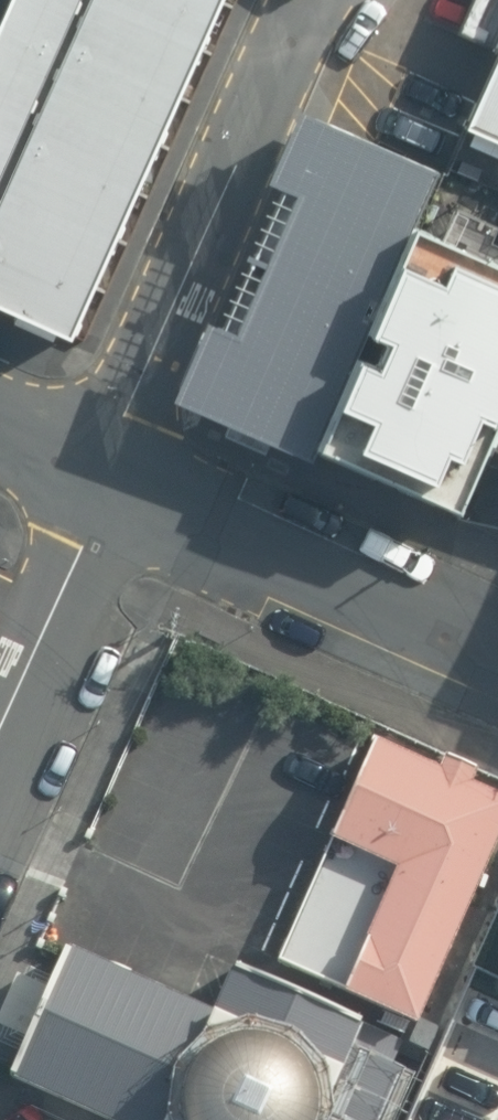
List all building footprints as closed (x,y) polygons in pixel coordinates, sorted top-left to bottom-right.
[(71,335),(218,0),(3,0),(0,6),(0,305),(71,335)] [(467,128),(497,143),(497,61),(467,128)] [(302,441),(424,162),(335,123),(213,402),(302,441)] [(497,409),(497,264),(419,231),(329,443),(460,498),(497,409)] [(382,744),(286,961),(422,1022),(497,850),(497,795),(477,786),(483,771),(450,757),(444,771),(382,744)] [(480,1119),(497,1119),(497,909),(415,1091),(480,1119)] [(407,1040),(275,983),(240,967),(219,1016),(74,953),(17,1084),(100,1119),(386,1119),(407,1072),(395,1067),(407,1040)]
